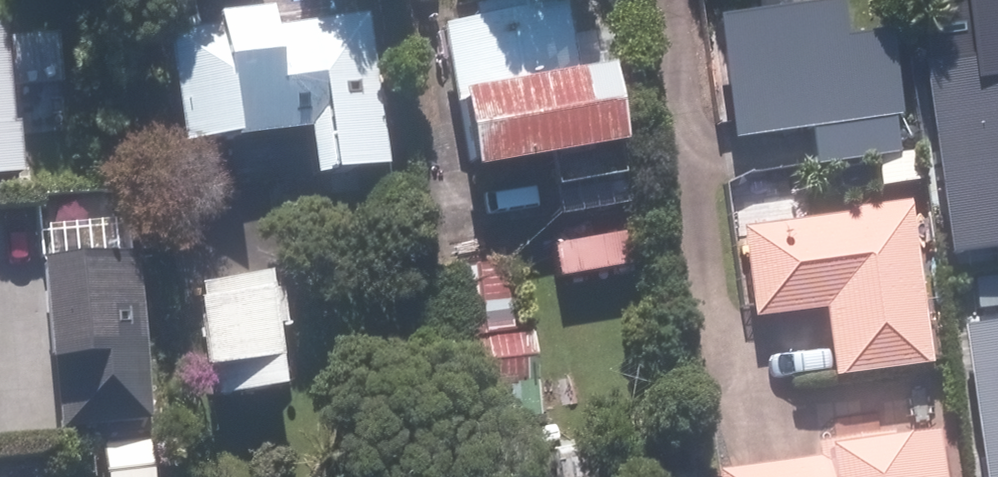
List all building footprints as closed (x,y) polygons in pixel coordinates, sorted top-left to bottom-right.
[(626,154),(638,152),(622,38),(579,43),(575,12),(537,17),(535,3),(484,9),(487,25),(457,29),(468,108),(480,105),(490,173),(563,163),(570,218),(634,209),(626,154)] [(853,5),(729,22),(745,142),(820,132),(825,168),(907,157),(901,120),(913,119),(902,33),(857,39),(853,5)] [(959,19),(985,184),(997,182),(997,13),(959,19)] [(283,16),(229,22),(230,34),(184,39),(198,148),(320,133),(325,179),(393,170),(376,22),(285,32),(283,16)] [(66,150),(54,50),(20,56),(31,155),(66,150)] [(966,259),(979,355),(997,352),(997,182),(985,184),(995,255),(966,259)] [(918,212),(751,233),(763,320),(836,311),(844,379),(937,369),(918,212)] [(56,271),(64,358),(153,351),(146,263),(56,271)] [(455,276),(462,340),(518,334),(511,270),(455,276)] [(283,279),(212,290),(228,401),(299,391),(283,279)] [(540,338),(464,347),(474,427),(506,423),(509,449),(536,446),(533,420),(550,418),(540,338)] [(729,475),(729,476),(952,476),(948,441),(901,446),(900,440),(826,449),(828,463),(729,475)] [(591,445),(546,451),(550,476),(597,476),(591,445)] [(116,454),(117,476),(165,476),(164,450),(116,454)]
